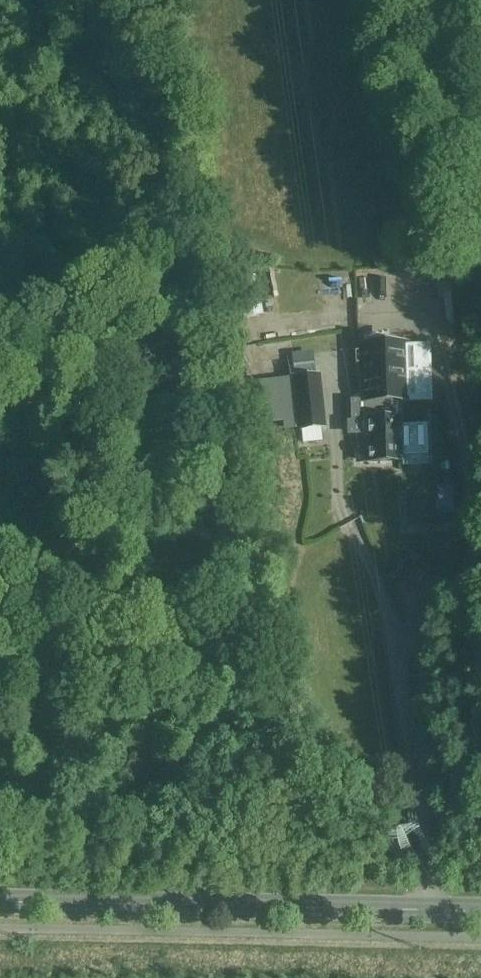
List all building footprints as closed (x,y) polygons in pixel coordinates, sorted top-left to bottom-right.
[(401,346),(362,347),(364,400),(393,400),(429,398),(427,345),(401,346)] [(294,380),(297,403),(319,400),(316,377),(294,380)] [(263,424),(292,422),(289,383),(261,385),(263,424)] [(319,400),(297,403),(300,429),(320,427),(322,427),(319,400)] [(350,401),(351,433),(366,433),(367,462),(401,461),(400,451),(424,450),(424,428),(400,429),(399,419),(393,419),(393,400),(364,400),(350,401)] [(321,441),(320,427),(300,429),(301,443),(321,441)] [(438,488),(441,513),(455,512),(452,486),(438,488)]
